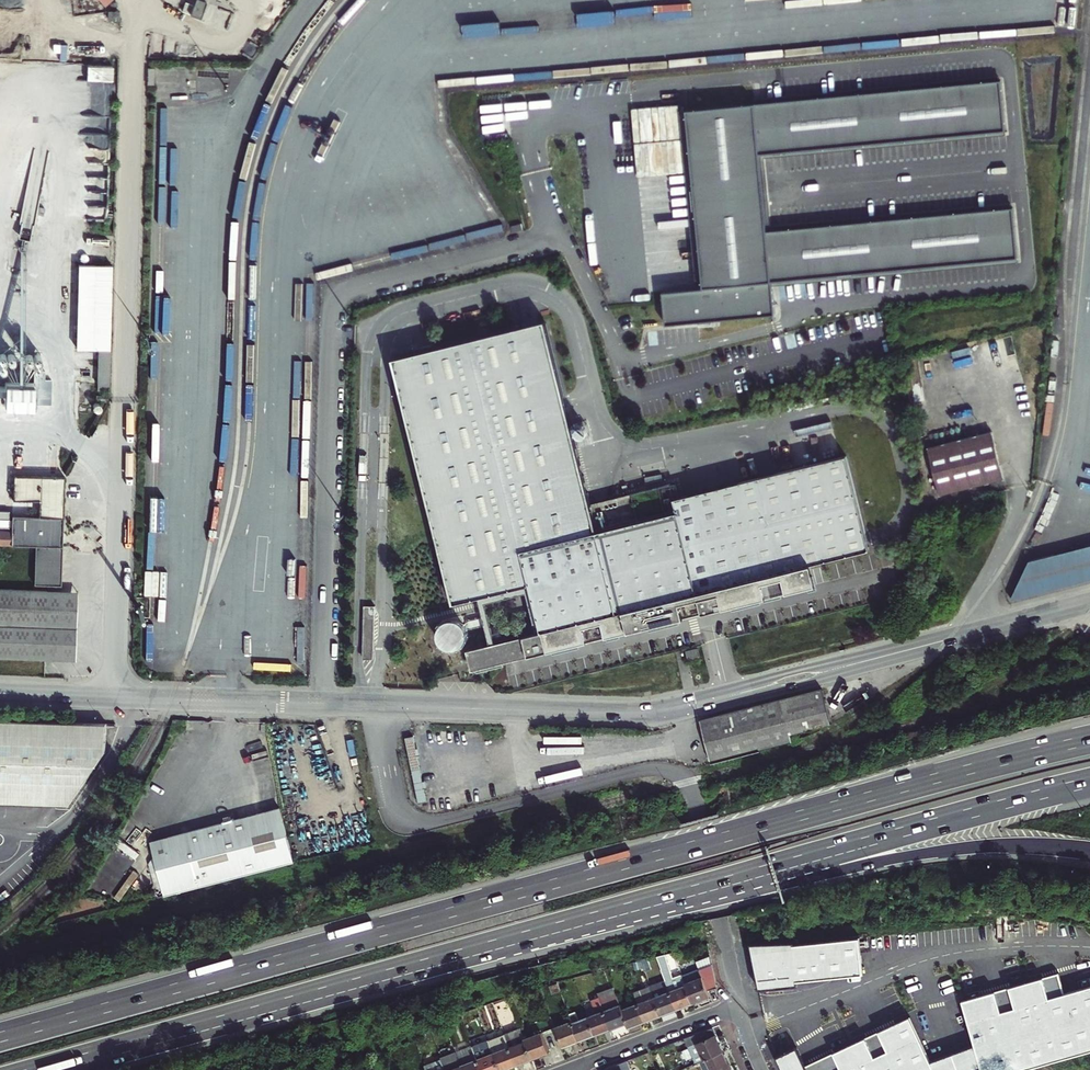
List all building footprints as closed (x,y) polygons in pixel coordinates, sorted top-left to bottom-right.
[(204,14),(208,3),(200,0),(196,0),(194,7),(191,14),(202,19),(204,14)] [(252,10),(265,12),(266,0),(254,0),(252,10)] [(746,0),(747,16),(954,0),(748,0),(746,0)] [(674,21),(705,21),(705,9),(674,10),(674,21)] [(119,11),(109,11),(108,19),(119,19),(119,11)] [(498,32),(498,25),(462,26),(462,34),(498,32)] [(113,83),(113,67),(87,67),(87,82),(113,83)] [(1006,133),(1002,82),(753,105),(688,111),(680,112),(697,292),(663,295),(666,327),(704,324),(719,322),(771,317),(776,317),(773,283),(1018,260),(1014,210),(768,233),(760,155),(1006,133)] [(38,150),(39,108),(29,108),(29,117),(26,117),(26,130),(30,130),(29,150),(38,150)] [(24,384),(33,384),(38,150),(29,150),(24,384)] [(99,384),(110,385),(113,234),(115,198),(107,198),(106,245),(80,244),(77,348),(99,348),(99,384)] [(154,280),(154,295),(165,295),(165,280),(154,280)] [(472,317),(470,311),(433,321),(435,326),(472,317)] [(533,585),(545,632),(815,563),(868,551),(867,547),(863,531),(845,458),(672,503),(669,488),(593,507),(564,395),(545,322),(537,324),(515,329),(434,350),(392,361),(402,400),(455,605),(481,598),(533,585)] [(33,384),(24,384),(18,384),(18,404),(48,405),(49,385),(33,384)] [(926,448),(938,496),(1002,480),(990,432),(926,448)] [(63,553),(65,476),(14,475),(14,500),(40,500),(40,516),(13,515),(13,548),(39,549),(38,584),(62,585),(63,553)] [(1011,601),(1089,582),(1089,546),(1028,561),(1011,601)] [(819,583),(815,563),(545,632),(533,585),(481,598),(484,610),(492,645),(469,650),(472,662),(474,669),(474,671),(505,663),(523,658),(519,644),(546,637),(550,651),(819,583)] [(0,589),(0,658),(46,660),(75,660),(78,592),(38,591),(0,589)] [(375,606),(364,606),(363,659),(374,659),(375,606)] [(523,658),(550,651),(546,637),(519,644),(523,658)] [(700,720),(711,764),(792,743),(791,736),(831,726),(821,689),(700,720)] [(109,720),(0,718),(0,802),(71,805),(91,777),(108,751),(109,737),(109,720)] [(155,840),(162,868),(154,870),(158,886),(167,884),(169,894),(297,861),(287,825),(281,807),(155,840)] [(794,942),(750,944),(758,984),(759,990),(798,986),(798,981),(863,975),(859,938),(794,945),(794,942)] [(712,961),(698,966),(707,989),(717,986),(712,961)] [(698,966),(681,972),(693,1003),(710,997),(707,989),(698,966)] [(693,1003),(681,972),(681,971),(665,977),(678,1009),(693,1003)] [(1064,992),(1059,973),(961,1001),(974,1045),(930,1061),(910,1017),(806,1065),(797,1047),(776,1057),(783,1069),(972,1069),(981,1067),(981,1069),(1019,1069),(1089,1050),(1089,985),(1064,992)] [(678,1009),(665,977),(649,983),(654,997),(661,1015),(678,1009)] [(654,997),(639,1002),(646,1021),(661,1015),(654,997)] [(627,1023),(629,1027),(646,1021),(639,1002),(622,1009),(627,1023)] [(627,1023),(622,1009),(620,1003),(604,1009),(605,1011),(612,1028),(627,1023)] [(612,1028),(605,1011),(589,1017),(596,1034),(612,1028)] [(596,1034),(589,1017),(573,1022),(580,1040),(596,1034)] [(580,1040),(573,1022),(572,1021),(555,1027),(563,1047),(580,1040)] [(688,1047),(715,1035),(712,1028),(685,1039),(688,1047)] [(533,1058),(550,1052),(542,1032),(525,1038),(526,1040),(533,1058)] [(699,1062),(723,1051),(715,1035),(688,1047),(696,1063),(699,1062)] [(526,1040),(509,1047),(516,1065),(533,1058),(526,1040)] [(493,1053),(499,1069),(502,1069),(516,1065),(509,1047),(493,1053)] [(730,1066),(723,1051),(699,1062),(703,1069),(721,1069),(730,1066)] [(493,1053),(477,1059),(482,1069),(499,1069),(493,1053)] [(477,1059),(462,1065),(464,1069),(482,1069),(477,1059)] [(629,1060),(603,1069),(623,1069),(632,1066),(629,1060)]
